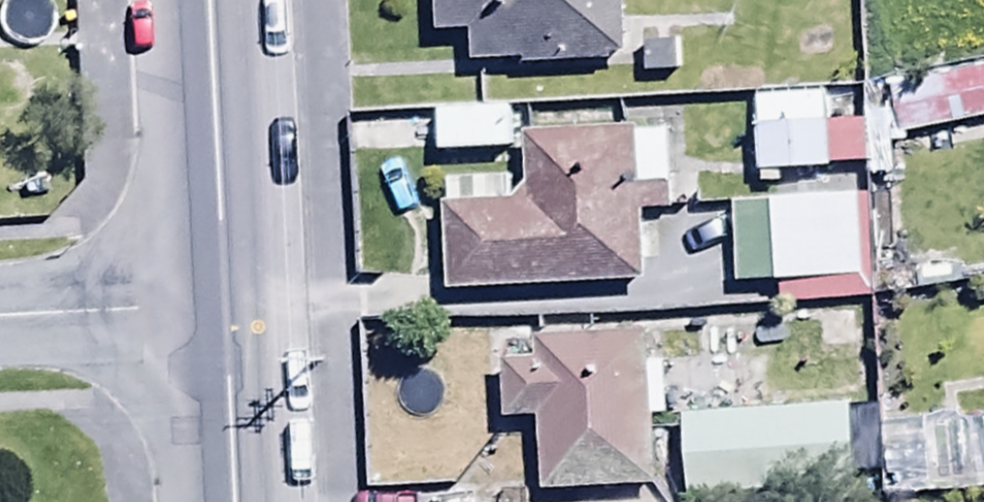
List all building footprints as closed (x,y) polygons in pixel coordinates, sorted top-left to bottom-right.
[(436,41),(470,40),(471,70),(624,65),(622,0),(434,0),(436,41)] [(897,132),(898,141),(927,138),(926,129),(983,121),(983,83),(887,96),(891,133),(897,132)] [(865,172),(866,128),(826,128),(826,101),(756,100),(755,179),(827,180),(827,172),(865,172)] [(642,288),(640,223),(665,222),(663,192),(638,193),(636,138),(524,143),(527,211),(511,212),(510,185),(442,188),(447,296),(642,288)] [(778,290),(779,312),(872,307),(867,205),(732,211),(736,292),(778,290)] [(500,368),(504,429),(538,427),(542,501),(653,495),(645,345),(534,351),(534,366),(500,368)] [(680,425),(684,501),(801,501),(850,500),(846,417),(680,425)]
